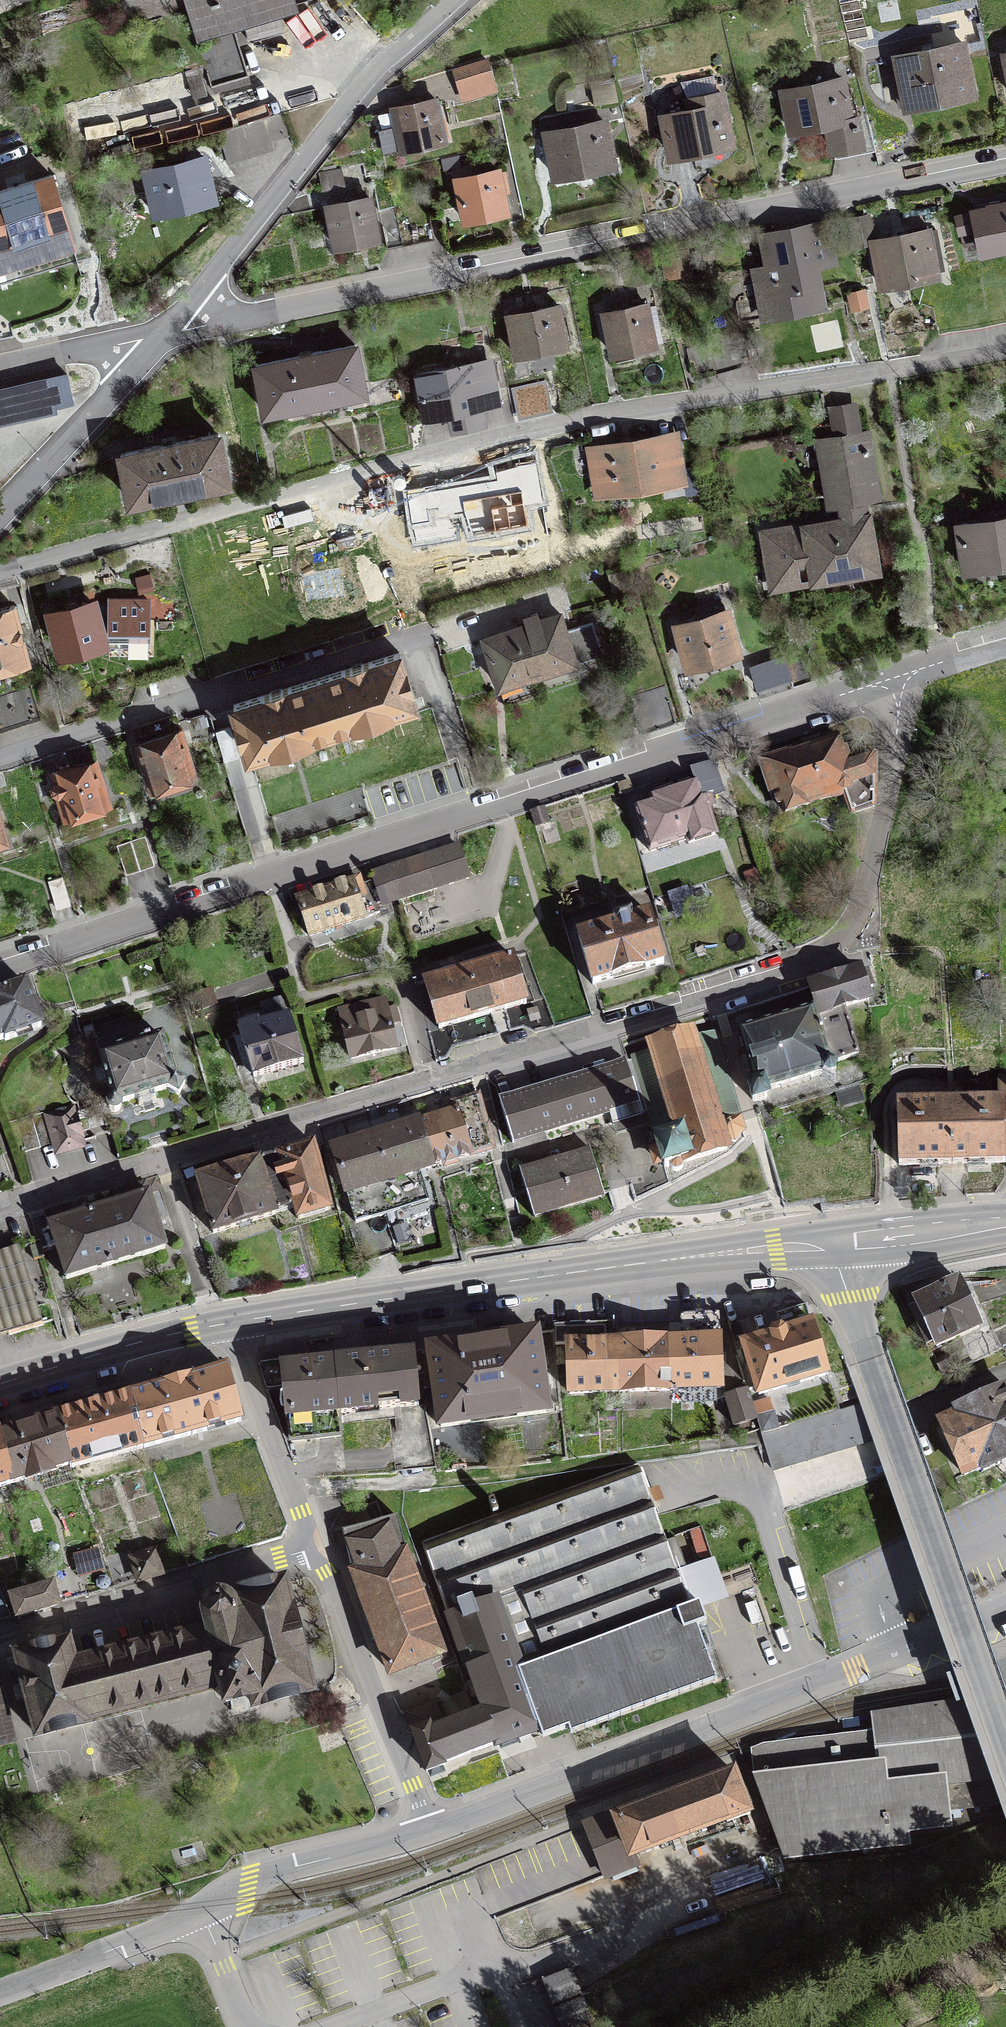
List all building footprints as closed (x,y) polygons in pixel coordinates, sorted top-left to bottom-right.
[(195,34),(216,27),(221,41),(199,48),(214,92),(251,82),(232,22),(303,0),(184,0),(195,34)] [(972,93),(962,43),(897,57),(907,106),(972,93)] [(461,85),(490,76),(485,60),(456,69),(461,85)] [(62,106),(69,132),(207,94),(199,69),(192,72),(191,70),(62,106)] [(611,77),(594,81),(596,94),(601,99),(615,95),(611,77)] [(791,130),(828,122),(833,148),(862,143),(856,115),(850,116),(842,79),(783,91),(791,130)] [(720,93),(689,100),(691,110),(664,116),(671,152),(691,148),(691,151),(731,142),(720,93)] [(393,108),(402,149),(445,139),(435,99),(393,108)] [(271,139),(289,133),(283,114),(218,133),(227,162),(274,148),(271,139)] [(613,164),(604,121),(546,133),(555,176),(613,164)] [(145,171),(155,213),(214,199),(204,157),(145,171)] [(343,184),(340,169),(336,170),(335,165),(323,168),(324,173),(321,173),(323,188),(343,184)] [(498,170),(456,179),(464,220),(507,211),(498,170)] [(71,244),(50,176),(0,191),(0,253),(3,264),(71,244)] [(369,197),(327,206),(335,246),(378,238),(369,197)] [(982,253),(1005,248),(1005,204),(956,216),(959,231),(976,227),(982,253)] [(386,245),(402,242),(395,212),(380,215),(386,245)] [(875,240),(870,215),(850,219),(855,244),(875,240)] [(937,274),(928,230),(873,241),(882,285),(937,274)] [(755,270),(760,297),(735,302),(739,321),(823,304),(815,264),(833,260),(827,231),(775,241),(779,265),(755,270)] [(865,287),(847,291),(850,308),(868,304),(865,287)] [(0,301),(0,337),(13,334),(5,300),(0,301)] [(566,345),(558,304),(508,314),(516,355),(566,345)] [(646,304),(604,313),(612,353),(655,344),(646,304)] [(364,391),(355,345),(255,366),(265,411),(364,391)] [(487,360),(416,375),(424,417),(502,401),(496,373),(490,374),(487,360)] [(65,366),(0,381),(0,416),(55,404),(53,395),(71,391),(65,366)] [(866,432),(859,433),(854,405),(832,409),(837,437),(829,439),(834,467),(824,469),(830,503),(840,501),(843,518),(764,532),(771,568),(763,569),(765,586),(876,566),(863,497),(877,495),(866,432)] [(218,434),(120,454),(130,500),(228,480),(218,434)] [(625,447),(624,442),(588,448),(591,465),(594,464),(600,491),(619,488),(619,491),(684,480),(678,448),(656,451),(654,442),(625,447)] [(965,570),(1005,563),(1005,518),(958,525),(965,570)] [(7,588),(0,590),(0,602),(10,600),(7,588)] [(109,604),(94,608),(102,637),(108,636),(108,640),(149,640),(149,601),(109,600),(109,604)] [(103,639),(102,637),(94,608),(93,603),(76,607),(74,602),(67,604),(68,609),(51,613),(61,650),(103,639)] [(28,659),(14,605),(0,609),(0,666),(28,659)] [(677,625),(688,665),(737,651),(724,605),(705,611),(707,617),(677,625)] [(516,673),(519,680),(602,653),(592,622),(565,631),(560,614),(539,620),(537,613),(525,617),(527,624),(484,638),(497,679),(516,673)] [(791,677),(793,685),(813,678),(802,647),(783,653),(784,656),(791,677)] [(399,652),(316,679),(331,727),(414,701),(399,652)] [(751,667),(757,687),(791,677),(784,656),(751,667)] [(331,727),(316,679),(233,705),(248,753),(331,727)] [(675,719),(664,686),(629,697),(640,731),(675,719)] [(40,716),(31,687),(0,697),(0,729),(40,716)] [(230,726),(216,731),(224,759),(238,755),(230,726)] [(178,730),(179,732),(138,745),(153,789),(170,783),(169,778),(193,770),(182,734),(183,733),(182,729),(178,730)] [(845,792),(852,814),(874,806),(874,757),(845,766),(835,737),(822,741),(820,735),(801,741),(804,750),(791,754),(790,752),(760,762),(770,794),(778,791),(784,812),(829,797),(837,797),(845,792)] [(64,811),(108,797),(95,759),(69,767),(69,764),(60,767),(61,770),(52,772),(53,778),(51,783),(53,789),(58,792),(64,811)] [(689,843),(715,834),(704,798),(702,799),(696,782),(651,797),(652,802),(636,808),(650,851),(657,849),(657,852),(687,840),(689,843)] [(271,816),(282,849),(372,820),(362,786),(271,816)] [(145,836),(117,845),(126,874),(154,865),(145,836)] [(389,870),(393,881),(399,900),(469,878),(458,846),(389,868),(389,870)] [(393,881),(389,870),(373,876),(383,906),(399,900),(393,881)] [(297,898),(309,936),(379,913),(367,875),(358,878),(297,898)] [(62,876),(48,880),(56,908),(70,904),(62,876)] [(578,933),(593,985),(664,964),(649,913),(632,918),(630,912),(613,917),(615,922),(578,933)] [(425,980),(439,1029),(526,1003),(512,956),(445,976),(445,975),(425,980)] [(818,1009),(819,1015),(843,1007),(869,999),(866,988),(873,986),(868,969),(841,976),(840,974),(829,977),(830,979),(810,985),(818,1009)] [(4,1038),(5,1041),(41,1027),(25,983),(2,991),(0,985),(0,1039),(4,1038)] [(289,1017),(287,1017),(282,998),(261,1004),(267,1023),(260,1025),(258,1019),(238,1025),(240,1031),(232,1034),(240,1056),(246,1054),(254,1077),(303,1062),(289,1017)] [(340,1010),(351,1059),(395,1048),(389,1022),(398,1020),(394,1007),(386,1009),(384,1000),(340,1010)] [(858,1055),(843,1007),(819,1015),(818,1009),(739,1033),(756,1086),(749,1088),(753,1102),(768,1098),(765,1091),(831,1071),(829,1064),(858,1055)] [(653,1055),(626,1063),(642,1115),(648,1113),(664,1167),(670,1166),(675,1171),(681,1169),(683,1162),(727,1149),(724,1139),(735,1141),(744,1131),(715,1036),(694,1042),(692,1032),(650,1045),(653,1055)] [(121,1103),(168,1089),(178,1095),(185,1083),(174,1078),(162,1037),(129,1047),(126,1040),(98,1049),(113,1099),(108,1104),(111,1111),(119,1111),(121,1103)] [(609,1113),(613,1124),(642,1115),(626,1063),(595,1073),(593,1064),(583,1067),(585,1076),(532,1092),(532,1094),(500,1104),(511,1138),(543,1128),(545,1132),(609,1113)] [(999,1080),(1000,1103),(950,1104),(952,1164),(1004,1162),(1000,1079),(999,1080)] [(836,1090),(840,1106),(863,1099),(859,1083),(836,1090)] [(450,1092),(455,1110),(416,1123),(430,1168),(491,1149),(474,1085),(450,1092)] [(899,1165),(952,1164),(950,1104),(898,1106),(899,1165)] [(73,1108),(47,1115),(55,1143),(57,1150),(82,1144),(73,1108)] [(26,1151),(55,1143),(47,1115),(18,1122),(26,1151)] [(419,1171),(430,1168),(416,1123),(404,1126),(402,1120),(388,1124),(390,1130),(369,1137),(367,1131),(348,1137),(349,1143),(333,1148),(356,1223),(348,1225),(361,1264),(398,1252),(386,1213),(428,1200),(419,1171)] [(259,1159),(276,1213),(294,1207),(298,1219),(330,1209),(313,1143),(259,1159)] [(533,1216),(603,1195),(591,1152),(573,1157),(572,1153),(551,1159),(552,1163),(520,1173),(533,1216)] [(276,1214),(276,1213),(259,1159),(196,1178),(213,1233),(276,1214)] [(145,1184),(122,1190),(126,1201),(72,1217),(69,1206),(47,1213),(66,1279),(165,1249),(145,1184)] [(19,1246),(0,1252),(0,1337),(42,1324),(19,1246)] [(929,1343),(935,1356),(944,1376),(1001,1349),(992,1330),(982,1334),(958,1280),(915,1300),(918,1306),(911,1309),(926,1344),(929,1343)] [(771,1337),(745,1345),(759,1393),(827,1373),(806,1306),(782,1313),(779,1319),(781,1327),(772,1330),(770,1334),(771,1337)] [(669,1339),(672,1390),(721,1388),(717,1314),(681,1316),(682,1339),(669,1339)] [(554,1327),(554,1333),(556,1345),(568,1345),(570,1393),(619,1392),(617,1341),(606,1342),(606,1325),(554,1327)] [(563,1410),(556,1345),(554,1333),(413,1351),(416,1381),(426,1379),(427,1387),(435,1386),(441,1427),(563,1410)] [(619,1392),(672,1390),(669,1339),(617,1341),(619,1392)] [(259,1366),(266,1389),(283,1388),(286,1418),(289,1418),(291,1441),(340,1436),(338,1413),(340,1413),(335,1360),(303,1363),(300,1342),(259,1348),(262,1363),(259,1366)] [(425,1405),(419,1406),(416,1381),(413,1351),(335,1360),(340,1413),(394,1408),(396,1432),(390,1433),(395,1472),(436,1472),(425,1405)] [(227,1367),(130,1394),(143,1448),(241,1421),(227,1367)] [(1005,1386),(956,1408),(957,1412),(940,1419),(964,1475),(982,1467),(983,1471),(1005,1461),(1005,1388),(1005,1386)] [(734,1425),(757,1418),(752,1404),(747,1388),(725,1395),(734,1425)] [(130,1394),(56,1414),(69,1465),(70,1468),(71,1468),(143,1448),(130,1394)] [(770,1400),(752,1404),(757,1418),(758,1418),(762,1432),(777,1428),(770,1400)] [(761,1433),(772,1469),(871,1440),(860,1404),(777,1428),(762,1432),(761,1433)] [(69,1465),(56,1414),(0,1431),(0,1440),(11,1484),(69,1465)] [(0,1440),(0,1487),(11,1484),(0,1440)] [(256,1441),(153,1472),(188,1567),(282,1538),(288,1525),(256,1441)] [(422,1543),(482,1709),(442,1724),(434,1702),(405,1713),(426,1771),(444,1765),(443,1762),(494,1744),(495,1746),(539,1729),(542,1737),(568,1728),(570,1734),(717,1681),(697,1627),(707,1624),(700,1605),(690,1608),(639,1465),(422,1543)] [(355,1573),(368,1608),(362,1611),(372,1639),(378,1637),(391,1672),(441,1653),(427,1617),(434,1614),(427,1595),(420,1597),(409,1566),(412,1563),(412,1559),(407,1554),(397,1516),(353,1528),(357,1538),(347,1541),(358,1572),(355,1573)] [(104,1557),(114,1588),(161,1574),(154,1552),(134,1558),(131,1549),(104,1557)] [(57,1604),(87,1596),(83,1580),(71,1583),(66,1570),(48,1575),(51,1585),(57,1603),(57,1604)] [(225,1590),(204,1595),(205,1601),(203,1611),(207,1629),(73,1663),(67,1641),(17,1654),(37,1734),(88,1721),(87,1718),(221,1684),(225,1701),(252,1694),(254,1705),(311,1691),(283,1581),(227,1596),(225,1590)] [(57,1604),(57,1603),(51,1585),(11,1597),(17,1617),(57,1604)] [(11,1618),(0,1587),(0,1621),(11,1618)] [(15,1740),(1,1684),(0,1684),(0,1744),(15,1740)] [(875,1715),(877,1733),(764,1745),(753,1750),(756,1778),(757,1778),(786,1856),(906,1842),(905,1829),(948,1824),(946,1810),(1005,1803),(1005,1701),(875,1715)] [(747,1788),(743,1790),(736,1770),(620,1814),(618,1808),(580,1822),(604,1884),(642,1870),(639,1864),(755,1820),(749,1806),(753,1804),(747,1788)] [(542,1979),(552,2005),(582,1994),(572,1968),(542,1979)] [(583,1996),(553,2008),(561,2026),(595,2026),(583,1996)]
